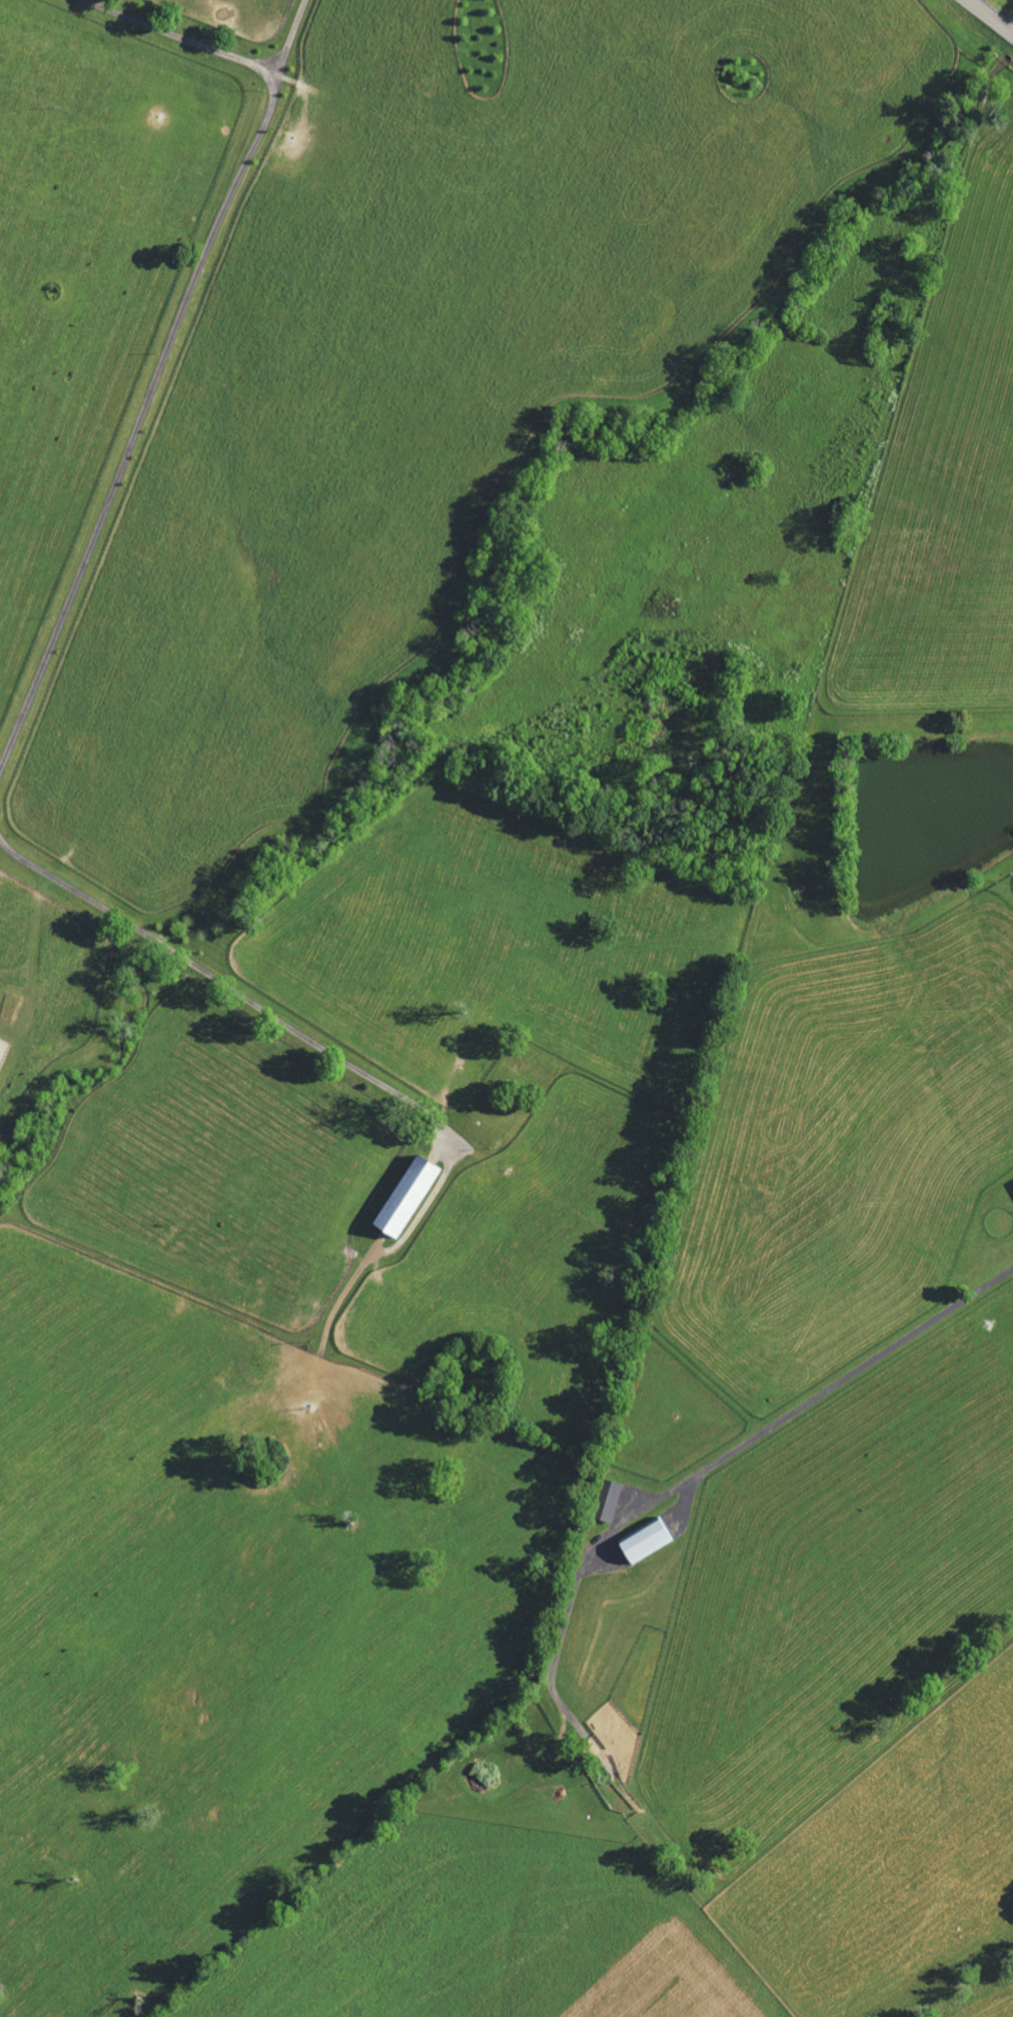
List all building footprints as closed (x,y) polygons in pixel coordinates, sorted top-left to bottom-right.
[(400,1240),(444,1169),(419,1154),(376,1226),(400,1240)] [(599,1520),(614,1524),(625,1486),(610,1481),(599,1520)] [(620,1541),(633,1565),(675,1542),(661,1518),(620,1541)]
